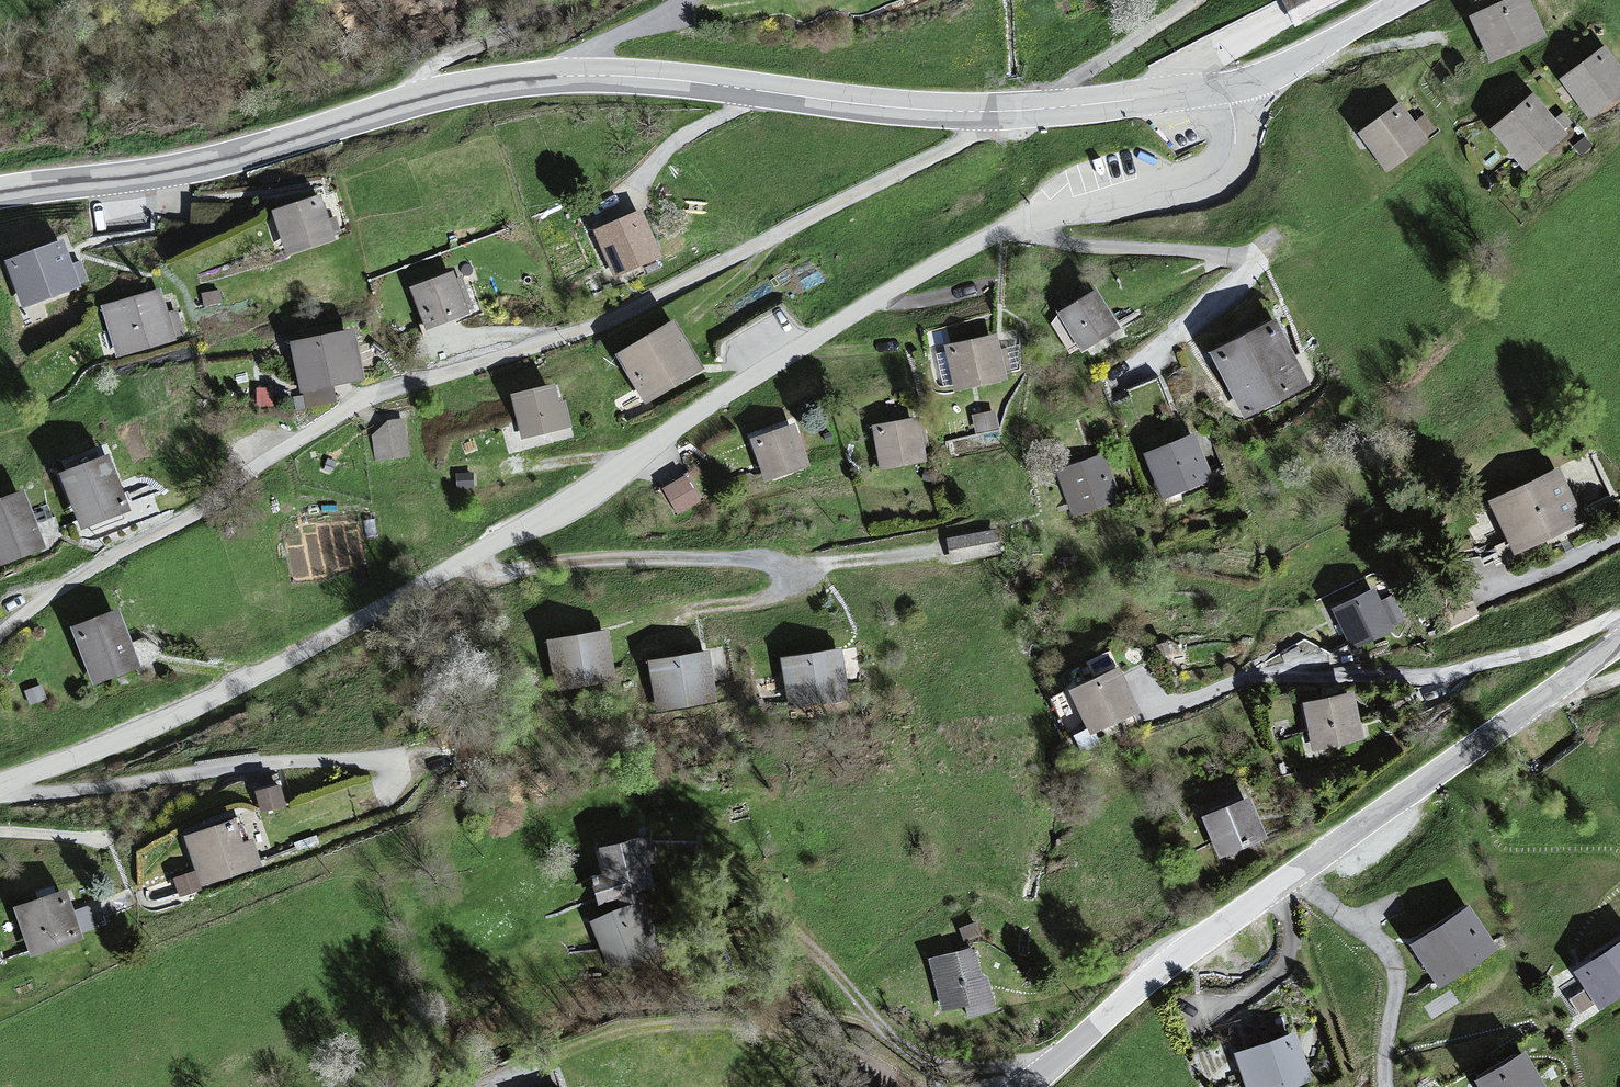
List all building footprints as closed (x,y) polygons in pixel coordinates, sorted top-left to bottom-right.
[(1469,20),(1492,67),(1548,40),(1529,0),(1511,0),(1469,20)] [(1561,82),(1591,122),(1619,100),(1619,69),(1605,49),(1561,82)] [(1532,96),(1491,131),(1528,175),(1569,139),(1532,96)] [(1400,104),(1358,135),(1389,176),(1430,145),(1400,104)] [(320,201),(270,217),(286,264),(336,247),(320,201)] [(639,213),(594,232),(614,279),(660,260),(639,213)] [(65,241),(5,263),(25,316),(84,294),(65,241)] [(453,275),(409,293),(426,334),(470,316),(453,275)] [(160,295),(102,312),(117,363),(175,346),(160,295)] [(1095,295),(1057,317),(1080,356),(1118,334),(1095,295)] [(1274,323),(1209,358),(1244,423),(1309,388),(1274,323)] [(674,324),(615,359),(644,408),(703,373),(674,324)] [(350,333),(288,348),(300,398),(362,384),(350,333)] [(994,334),(945,347),(957,396),(1007,383),(994,334)] [(1131,407),(1167,396),(1160,375),(1125,385),(1131,407)] [(555,387),(509,400),(522,444),(568,431),(555,387)] [(996,415),(975,419),(978,434),(999,430),(996,415)] [(918,419),(873,429),(883,476),(928,467),(918,419)] [(390,424),(373,440),(377,465),(411,459),(405,424),(390,424)] [(795,426),(750,442),(767,487),(812,470),(795,426)] [(1195,436),(1144,455),(1163,505),(1214,486),(1195,436)] [(1106,455),(1056,476),(1076,524),(1126,504),(1106,455)] [(106,461),(58,480),(81,536),(128,517),(106,461)] [(1558,471),(1488,506),(1514,559),(1584,525),(1558,471)] [(689,478),(665,491),(680,520),(704,507),(689,478)] [(0,506),(0,574),(47,555),(23,496),(0,506)] [(998,534),(949,543),(953,563),(1002,553),(998,534)] [(1375,591),(1331,613),(1353,656),(1396,635),(1375,591)] [(116,615),(71,635),(96,690),(140,671),(116,615)] [(607,633),(548,644),(558,696),(617,685),(607,633)] [(709,651),(650,663),(662,718),(720,706),(709,651)] [(841,651),(782,662),(792,714),(851,703),(841,651)] [(1115,672),(1068,694),(1089,739),(1136,716),(1115,672)] [(1352,694),(1301,706),(1313,753),(1363,740),(1352,694)] [(277,788),(256,795),(264,818),(285,811),(277,788)] [(1248,798),(1201,820),(1220,864),(1268,842),(1248,798)] [(238,821),(185,839),(201,887),(255,869),(238,821)] [(604,874),(588,879),(598,913),(657,895),(639,835),(596,848),(604,874)] [(70,897),(17,915),(34,963),(86,945),(70,897)] [(1465,898),(1408,937),(1440,984),(1498,945),(1465,898)] [(637,906),(592,925),(613,974),(658,954),(637,906)] [(1572,967),(1599,1008),(1619,994),(1619,936),(1572,967)] [(973,943),(927,955),(941,1008),(966,1001),(970,1015),(997,1008),(988,974),(981,976),(973,943)] [(1231,1047),(1245,1086),(1282,1086),(1310,1077),(1291,1025),(1231,1047)] [(1471,1075),(1479,1086),(1550,1086),(1523,1043),(1471,1075)]
